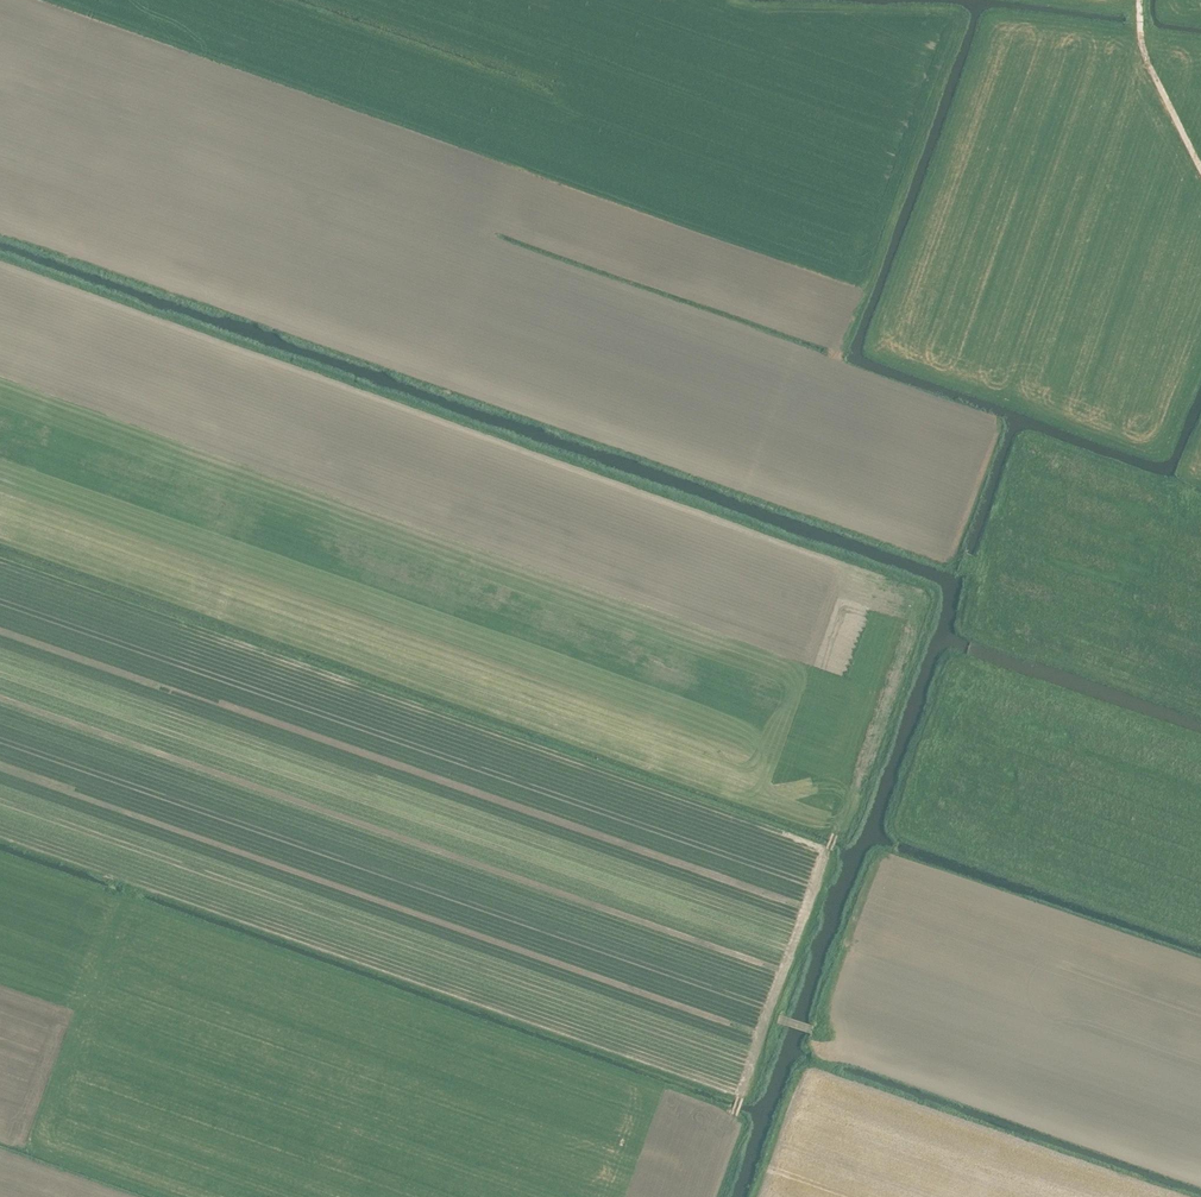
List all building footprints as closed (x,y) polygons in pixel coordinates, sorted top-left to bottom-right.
[(383,251),(382,241),(372,243),(374,257),(377,257),(376,252),(383,251)] [(216,283),(217,264),(209,264),(209,261),(206,260),(204,273),(202,272),(201,282),(216,283)] [(454,332),(462,334),(464,328),(456,326),(454,332)] [(477,337),(478,330),(466,329),(465,336),(477,337)] [(758,391),(751,391),(751,399),(770,400),(770,392),(763,392),(763,397),(758,396),(758,391)] [(775,439),(773,451),(782,452),(783,440),(775,439)] [(764,483),(781,482),(781,489),(787,489),(787,491),(794,491),(794,482),(783,482),(782,474),(764,475),(764,483)]
